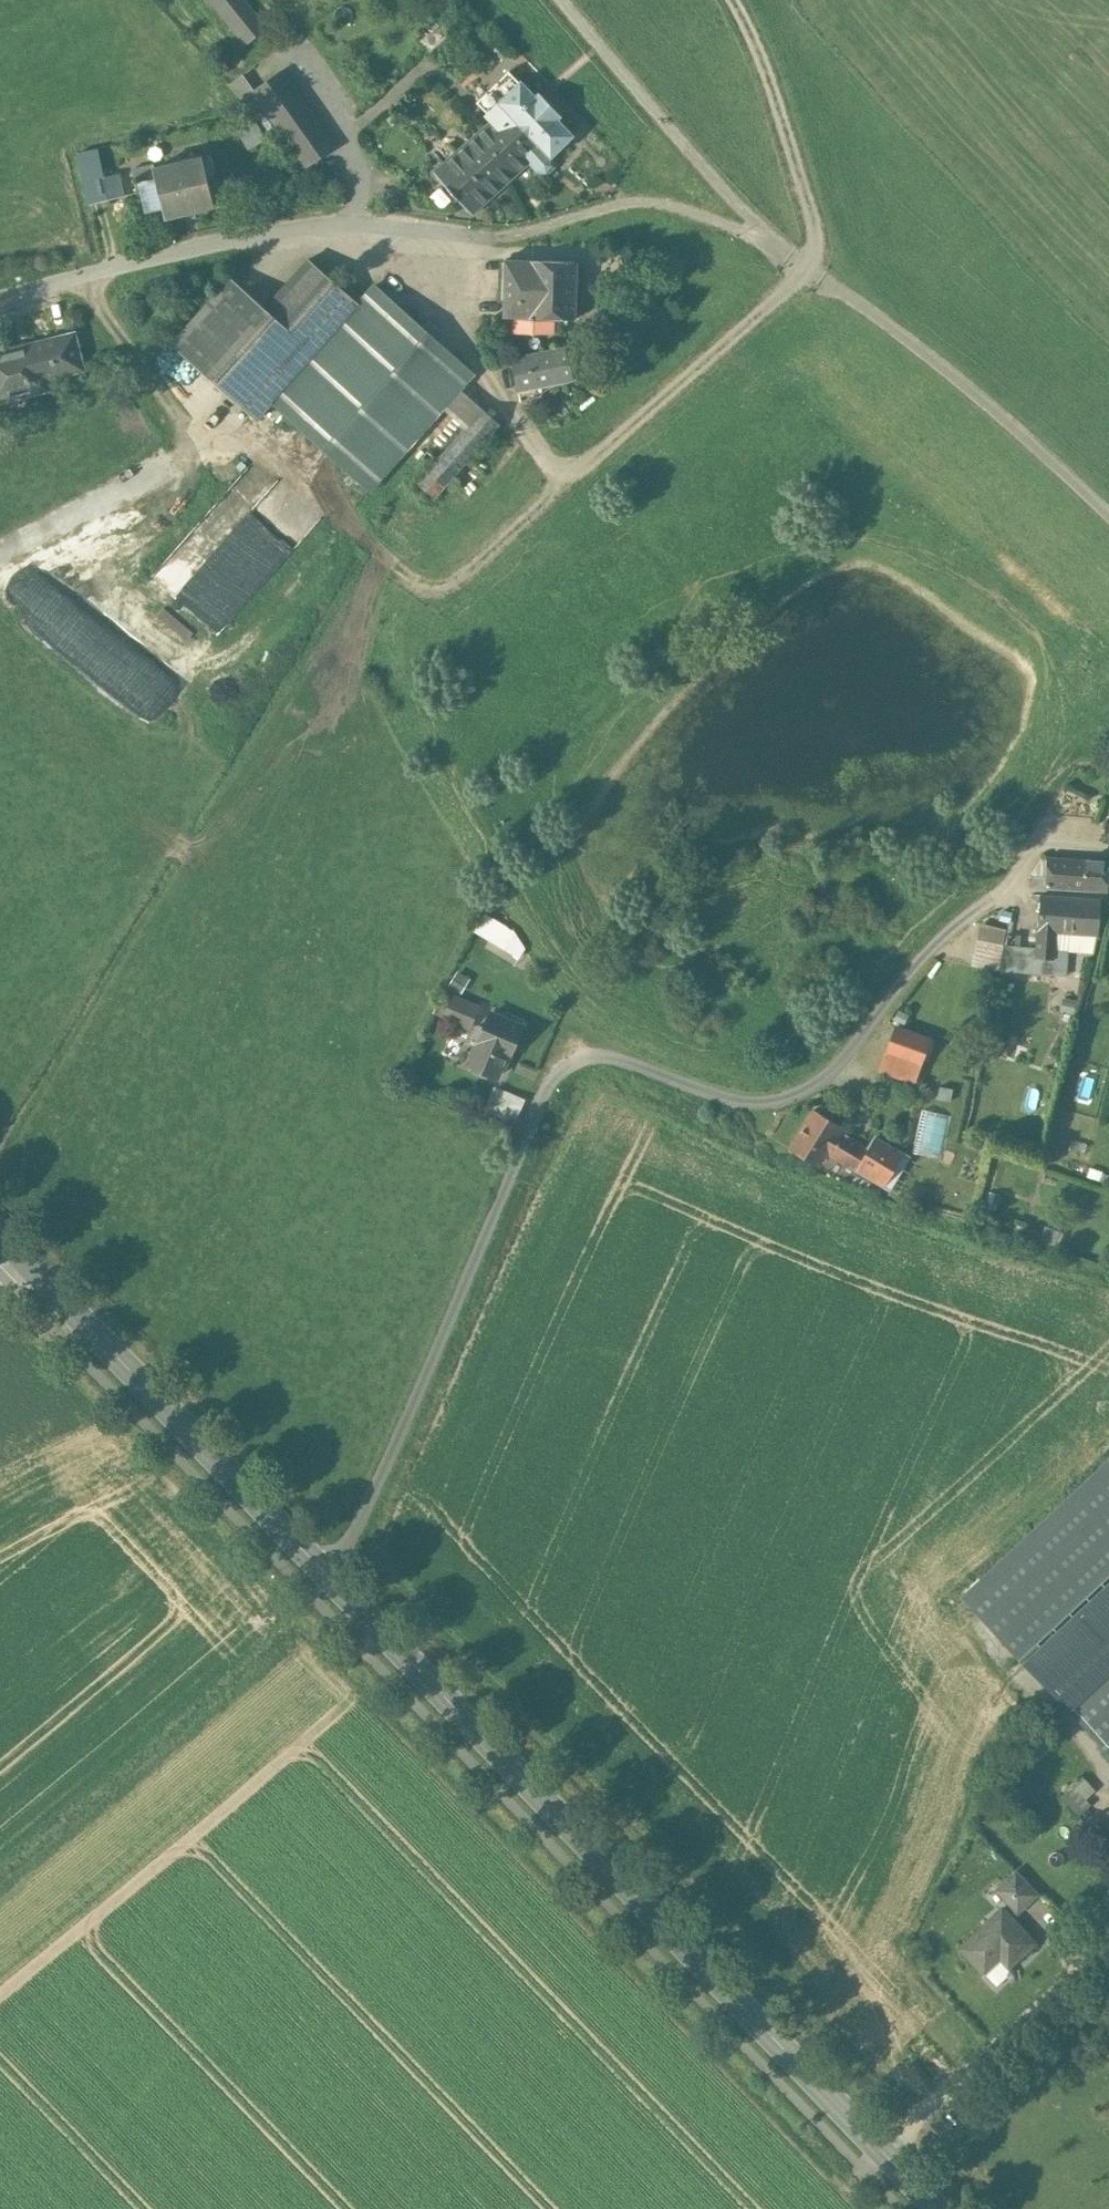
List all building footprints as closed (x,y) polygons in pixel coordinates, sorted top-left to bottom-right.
[(243,0),(212,0),(233,26),(251,11),(243,0)] [(266,28),(251,11),(233,26),(247,44),(266,28)] [(335,147),(280,70),(254,89),(308,166),(335,147)] [(520,81),(509,70),(477,101),(488,112),(486,113),(492,119),(433,171),(472,214),(530,162),(536,169),(547,174),(555,166),(552,155),(574,134),(558,118),(561,115),(539,92),(536,95),(521,80),(520,81)] [(97,149),(79,153),(85,182),(103,178),(103,177),(97,149)] [(154,168),(153,168),(163,208),(165,217),(214,205),(203,156),(154,168)] [(154,164),(132,169),(142,213),(163,208),(153,168),(154,168),(154,164)] [(118,173),(103,177),(103,178),(85,182),(90,204),(124,196),(118,173)] [(265,308),(206,374),(257,419),(272,402),(271,401),(358,303),(308,259),(265,307),(265,308)] [(577,261),(531,259),(531,260),(505,259),(504,316),(514,316),(530,316),(530,317),(554,318),(575,318),(577,261)] [(231,277),(172,343),(206,374),(265,308),(265,307),(231,277)] [(473,372),(375,284),(358,303),(271,401),(272,402),(369,489),(473,372)] [(554,318),(530,317),(530,316),(514,316),(514,329),(533,334),(553,330),(554,318)] [(0,350),(0,398),(47,387),(45,376),(81,367),(73,332),(31,343),(32,344),(2,351),(2,350),(0,350)] [(568,348),(512,358),(521,407),(578,397),(568,348)] [(482,408),(417,482),(434,497),(500,424),(482,408)] [(185,598),(268,476),(245,460),(162,582),(185,598)] [(1047,856),(1045,875),(1045,887),(1108,891),(1108,873),(1108,860),(1047,856)] [(1045,875),(1032,874),(1031,887),(1045,887),(1045,875)] [(1100,899),(1041,894),(1037,937),(1036,947),(1034,973),(1058,974),(1069,950),(1094,953),(1098,934),(1100,899)] [(513,931),(499,923),(490,939),(503,947),(513,931)] [(1003,945),(977,939),(971,965),(997,971),(1003,945)] [(1036,947),(1005,945),(1002,959),(1003,959),(1002,970),(1034,973),(1036,947)] [(479,1007),(452,996),(444,1016),(470,1027),(479,1007)] [(491,1013),(468,1064),(497,1076),(504,1059),(507,1060),(522,1026),(491,1013)] [(929,1039),(896,1027),(887,1051),(920,1063),(929,1039)] [(920,1063),(887,1051),(881,1068),(914,1080),(920,1063)] [(517,1117),(524,1094),(493,1085),(486,1108),(517,1117)] [(911,1147),(937,1153),(947,1113),(921,1107),(911,1147)] [(842,1127),(813,1109),(790,1146),(819,1164),(826,1152),(855,1169),(857,1168),(884,1184),(903,1153),(875,1137),(868,1149),(851,1138),(852,1137),(851,1136),(850,1138),(845,1135),(846,1133),(845,1133),(844,1134),(839,1131),(842,1127)] [(1039,1244),(1057,1251),(1064,1230),(1047,1224),(1039,1244)] [(961,1594),(1108,1750),(1108,1455),(961,1594)] [(1060,1794),(1075,1811),(1098,1791),(1083,1774),(1060,1794)] [(1019,1873),(999,1891),(1020,1913),(1040,1895),(1019,1873)] [(1005,1909),(963,1948),(987,1974),(1012,1950),(1020,1959),(1037,1944),(1005,1909)]
